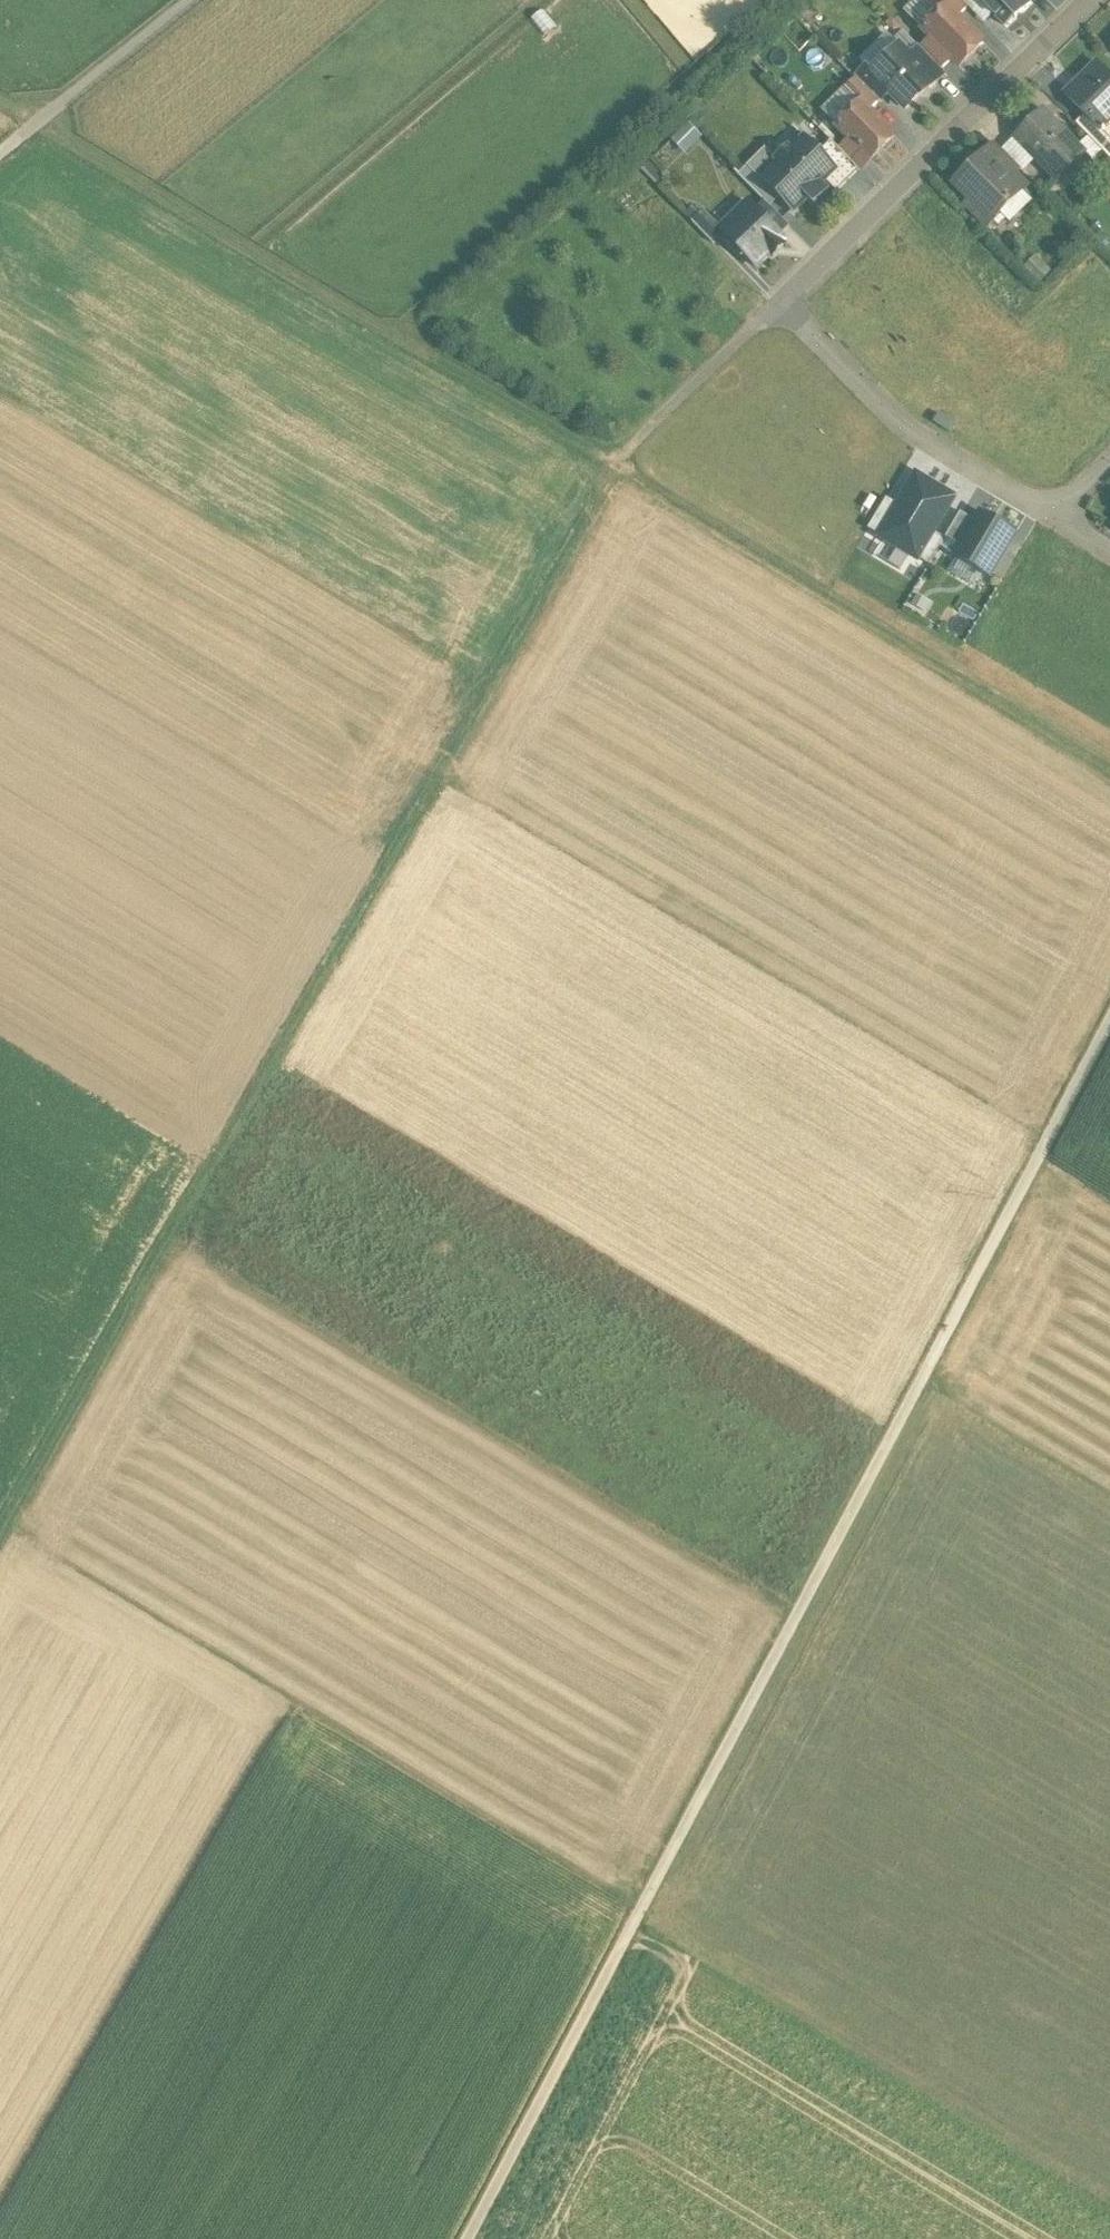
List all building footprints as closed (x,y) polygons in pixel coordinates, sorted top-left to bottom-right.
[(958,17),(968,9),(960,0),(931,0),(942,12),(948,6),(958,17)] [(1004,26),(1014,16),(1015,18),(1030,3),(1027,0),(979,0),(1004,26)] [(942,12),(923,29),(932,38),(953,61),(959,67),(983,45),(958,17),(948,6),(942,12)] [(942,71),(953,61),(932,38),(921,48),(942,71)] [(910,57),(899,46),(872,73),(871,74),(888,92),(905,109),(917,98),(920,98),(935,83),(932,79),(910,57)] [(942,71),(921,48),(910,57),(932,79),(942,71)] [(1096,64),(1064,95),(1099,131),(1109,120),(1109,78),(1096,64)] [(866,67),(856,78),(879,102),(888,92),(871,74),(872,73),(866,67)] [(879,102),(856,78),(845,88),(860,103),(861,102),(870,111),(879,102)] [(860,103),(836,126),(849,139),(869,160),(870,160),(894,136),(870,111),(861,102),(860,103)] [(1076,146),(1041,109),(1012,138),(1055,182),(1084,154),(1083,153),(1076,146)] [(684,150),(703,136),(691,121),(673,136),(684,150)] [(1087,136),(1076,146),(1083,153),(1093,143),(1087,136)] [(819,153),(804,137),(791,149),(789,147),(774,161),(779,165),(763,181),(794,212),(808,198),(813,204),(827,190),(822,184),(825,181),(836,170),(819,153)] [(869,160),(849,139),(838,149),(859,170),(869,160)] [(838,149),(831,142),(819,153),(836,170),(825,181),(836,192),(859,170),(838,149)] [(1018,167),(998,147),(988,156),(1008,177),(1018,167)] [(988,156),(984,152),(952,184),(970,202),(975,197),(995,217),(1022,191),(1008,177),(988,156)] [(788,226),(764,201),(755,210),(779,235),(788,226)] [(755,210),(748,203),(721,229),(719,231),(723,235),(737,249),(738,248),(757,267),(771,254),(772,255),(783,245),(781,244),(784,241),(779,235),(755,210)] [(703,211),(692,222),(713,244),(723,235),(719,231),(721,229),(703,211)] [(953,498),(917,476),(899,506),(881,537),(917,558),(932,533),(953,498)] [(887,499),(869,529),(881,537),(899,506),(887,499)] [(941,546),(956,556),(976,523),(961,513),(947,536),(941,546)] [(1014,536),(981,515),(976,523),(956,556),(989,576),(990,574),(1001,556),(1014,536)] [(932,533),(917,558),(929,565),(945,540),(932,533)] [(1012,563),(1001,556),(990,574),(1001,580),(1012,563)]
